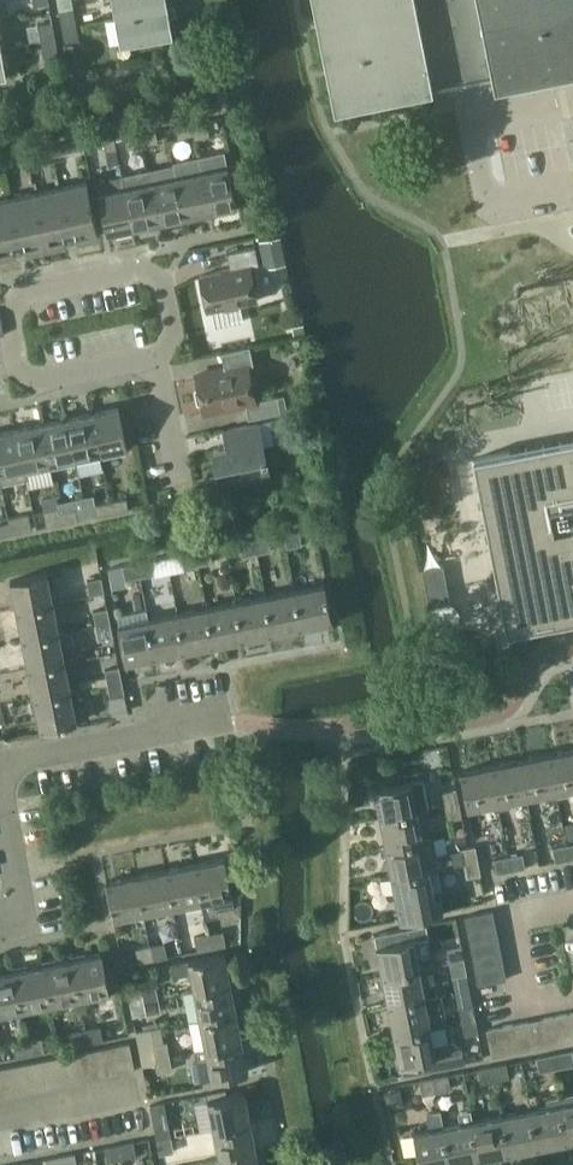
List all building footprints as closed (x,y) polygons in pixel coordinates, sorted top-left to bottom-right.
[(116,14),(167,5),(166,0),(114,0),(116,14)] [(335,109),(414,93),(492,77),(494,88),(572,72),(572,0),(313,0),(335,109)] [(172,4),(167,5),(116,14),(121,44),(173,35),(169,14),(173,14),(172,4)] [(59,10),(63,27),(77,25),(74,8),(59,10)] [(38,24),(27,26),(29,40),(40,38),(55,35),(52,21),(38,24)] [(80,42),(77,25),(63,27),(66,44),(80,42)] [(55,35),(40,38),(43,54),(58,51),(55,35)] [(192,121),(195,131),(196,136),(211,133),(208,117),(192,121)] [(179,135),(195,131),(192,121),(177,124),(179,135)] [(140,125),(115,130),(116,137),(126,135),(128,146),(142,143),(144,143),(141,132),(140,125)] [(157,128),(141,132),(144,143),(160,139),(157,128)] [(118,146),(116,137),(115,130),(104,132),(111,166),(119,164),(115,146),(118,146)] [(84,137),(70,140),(72,148),(86,145),(84,137)] [(72,148),(70,140),(56,143),(57,151),(72,148)] [(56,143),(41,146),(43,154),(57,151),(56,143)] [(43,154),(41,146),(27,149),(29,158),(43,154)] [(27,149),(13,152),(15,161),(29,158),(27,149)] [(224,151),(200,156),(203,169),(211,207),(218,206),(219,211),(237,208),(224,151)] [(13,152),(0,155),(0,162),(0,164),(15,161),(13,152)] [(168,222),(187,218),(177,174),(175,163),(149,168),(160,218),(167,216),(168,222)] [(149,168),(124,173),(136,229),(154,225),(153,219),(160,218),(149,168)] [(203,169),(177,174),(187,218),(205,214),(204,209),(211,207),(203,169)] [(116,227),(117,233),(136,229),(124,173),(98,179),(100,191),(108,229),(116,227)] [(88,179),(61,185),(70,225),(76,224),(79,238),(99,234),(88,179)] [(61,185),(36,190),(48,245),(68,240),(65,226),(70,225),(61,185)] [(36,190),(10,196),(19,236),(25,235),(28,249),(48,245),(36,190)] [(0,198),(0,255),(16,251),(14,238),(19,236),(10,196),(0,198)] [(280,236),(259,240),(264,266),(285,262),(280,236)] [(229,267),(201,273),(208,308),(259,297),(252,265),(257,264),(254,248),(227,254),(229,267)] [(198,372),(206,410),(245,402),(248,418),(281,412),(278,395),(256,400),(248,363),(255,361),(251,343),(223,349),(226,366),(198,372)] [(119,405),(93,411),(102,455),(129,449),(119,405)] [(75,461),(102,455),(93,411),(66,417),(75,461)] [(283,415),(270,418),(273,437),(287,434),(283,415)] [(66,417),(40,422),(50,466),(75,461),(66,417)] [(260,420),(225,428),(228,444),(213,447),(221,485),(271,475),(260,420)] [(25,471),(50,466),(40,422),(16,427),(25,471)] [(1,482),(26,476),(25,471),(16,427),(0,431),(0,477),(1,482)] [(474,458),(475,466),(507,631),(572,617),(572,438),(482,456),(474,458)] [(127,495),(111,499),(114,510),(129,506),(127,495)] [(98,513),(114,510),(111,499),(96,502),(98,513)] [(48,524),(61,521),(59,511),(58,505),(44,508),(48,524)] [(74,508),(59,511),(61,521),(77,518),(74,508)] [(9,516),(10,521),(12,531),(32,527),(29,512),(9,516)] [(12,531),(10,521),(0,523),(0,534),(12,531)] [(287,548),(302,545),(299,530),(284,533),(287,548)] [(269,536),(254,539),(257,554),(272,551),(269,536)] [(243,556),(257,554),(254,539),(240,542),(243,556)] [(210,548),(196,551),(199,566),(213,563),(210,548)] [(184,568),(199,566),(196,551),(181,554),(184,568)] [(151,560),(137,563),(140,577),(154,574),(151,560)] [(126,580),(140,577),(137,563),(123,565),(126,580)] [(443,564),(422,568),(429,605),(450,601),(443,564)] [(11,580),(17,610),(54,603),(48,573),(11,580)] [(90,595),(105,593),(102,577),(87,580),(90,595)] [(332,621),(325,584),(296,590),(303,627),(332,621)] [(296,590),(265,596),(273,633),(303,627),(296,590)] [(244,639),(273,633),(265,596),(237,601),(244,639)] [(193,603),(194,610),(179,613),(186,650),(214,645),(207,607),(205,601),(193,603)] [(214,645),(244,639),(237,601),(207,607),(214,645)] [(60,633),(54,603),(17,610),(23,640),(60,633)] [(165,616),(148,619),(156,656),(186,650),(179,613),(178,613),(176,604),(163,607),(165,616)] [(93,611),(96,626),(111,623),(108,608),(93,611)] [(135,621),(118,625),(125,662),(156,656),(148,619),(147,610),(134,612),(135,621)] [(114,637),(111,623),(96,626),(99,640),(114,637)] [(66,661),(60,633),(23,640),(29,669),(66,661)] [(34,699),(71,692),(66,661),(29,669),(34,699)] [(105,669),(106,676),(95,678),(96,685),(108,683),(108,684),(122,681),(119,667),(105,669)] [(128,711),(122,681),(108,684),(110,696),(109,697),(112,714),(128,711)] [(75,708),(71,692),(34,699),(40,728),(77,721),(77,720),(86,718),(84,706),(75,708)] [(549,754),(557,791),(572,788),(572,749),(549,754)] [(557,791),(549,754),(520,760),(527,796),(528,805),(541,802),(540,794),(557,791)] [(520,760),(490,766),(497,802),(499,811),(511,809),(509,800),(527,796),(520,760)] [(467,808),(497,802),(490,766),(460,771),(467,808)] [(374,788),(380,818),(417,811),(429,809),(422,779),(411,781),(374,788)] [(442,791),(445,806),(459,803),(456,789),(442,791)] [(462,817),(459,803),(445,806),(447,820),(462,817)] [(417,811),(380,818),(386,847),(422,839),(417,811)] [(555,863),(570,860),(565,833),(564,833),(563,827),(546,830),(550,849),(552,849),(555,863)] [(565,833),(570,860),(572,859),(572,831),(565,833)] [(467,841),(466,833),(454,835),(456,843),(467,841)] [(422,839),(386,847),(392,877),(428,870),(463,863),(478,860),(475,846),(468,847),(460,849),(461,853),(443,857),(442,853),(435,855),(432,837),(422,839)] [(522,853),(508,856),(510,871),(525,868),(522,853)] [(496,874),(510,871),(508,856),(493,859),(496,874)] [(225,858),(194,864),(201,901),(205,917),(218,914),(217,908),(235,905),(234,911),(240,911),(240,900),(233,900),(225,858)] [(478,860),(463,863),(466,878),(480,875),(481,875),(478,860)] [(194,864),(163,870),(171,907),(201,901),(194,864)] [(163,870),(136,875),(144,912),(171,907),(163,870)] [(428,870),(392,877),(400,920),(444,911),(441,897),(434,899),(428,870)] [(114,918),(144,912),(136,875),(106,881),(114,918)] [(464,916),(467,930),(495,924),(493,910),(464,916)] [(374,934),(382,976),(419,969),(413,938),(428,935),(426,924),(374,934)] [(498,938),(495,924),(467,930),(469,944),(498,938)] [(223,931),(209,934),(211,948),(226,945),(223,931)] [(197,951),(211,948),(209,934),(194,936),(197,951)] [(501,952),(498,938),(469,944),(472,957),(501,952)] [(165,942),(150,945),(153,960),(167,957),(165,942)] [(139,963),(153,960),(150,945),(136,948),(139,963)] [(447,949),(450,963),(464,960),(461,946),(447,949)] [(102,952),(72,958),(80,997),(110,991),(102,952)] [(191,973),(194,990),(231,983),(226,952),(170,963),(173,977),(191,973)] [(475,971),(504,966),(501,952),(472,957),(475,971)] [(72,958),(44,964),(52,1003),(80,997),(72,958)] [(467,974),(464,960),(450,963),(452,977),(467,974)] [(44,964),(14,970),(22,1009),(52,1003),(44,964)] [(506,979),(504,966),(475,971),(478,985),(506,979)] [(425,998),(419,969),(382,976),(388,1005),(425,998)] [(0,973),(0,1013),(22,1009),(14,970),(0,973)] [(141,985),(144,1000),(158,997),(156,983),(141,985)] [(237,1013),(231,983),(194,990),(200,1020),(237,1013)] [(394,1035),(431,1028),(446,1025),(440,995),(425,998),(388,1005),(394,1035)] [(161,1011),(158,997),(144,1000),(147,1014),(161,1011)] [(458,1007),(461,1022),(475,1019),(472,1004),(458,1007)] [(243,1043),(237,1013),(200,1020),(205,1048),(194,1050),(195,1053),(243,1043)] [(554,1015),(560,1044),(572,1042),(572,1041),(568,1013),(554,1015)] [(560,1044),(554,1015),(540,1018),(546,1047),(560,1044)] [(540,1018),(527,1021),(532,1050),(546,1047),(540,1018)] [(478,1033),(475,1019),(461,1022),(464,1036),(478,1033)] [(532,1050),(527,1021),(513,1023),(519,1052),(532,1050)] [(513,1023),(499,1026),(505,1055),(519,1052),(513,1023)] [(101,1026),(86,1029),(89,1043),(104,1040),(101,1026)] [(492,1058),(505,1055),(499,1026),(486,1029),(492,1058)] [(434,1046),(431,1028),(394,1035),(400,1065),(401,1075),(464,1062),(461,1047),(458,1047),(452,1042),(445,1044),(434,1046)] [(75,1046),(89,1043),(86,1029),(72,1032),(75,1046)] [(42,1037),(28,1040),(31,1054),(45,1052),(42,1037)] [(16,1057),(31,1054),(28,1040),(14,1043),(16,1057)] [(153,1044),(156,1060),(170,1057),(167,1041),(153,1044)] [(130,1042),(115,1045),(121,1074),(135,1071),(130,1042)] [(243,1043),(195,1053),(200,1081),(248,1071),(243,1043)] [(153,1044),(139,1046),(143,1066),(156,1063),(156,1060),(153,1044)] [(121,1074),(115,1045),(101,1048),(107,1076),(121,1074)] [(101,1048),(86,1051),(92,1079),(107,1076),(101,1048)] [(551,1054),(554,1069),(572,1065),(572,1054),(572,1050),(551,1054)] [(86,1051),(72,1054),(78,1082),(92,1079),(86,1051)] [(72,1054),(58,1056),(64,1085),(78,1082),(72,1054)] [(551,1054),(536,1057),(539,1072),(554,1069),(551,1054)] [(64,1085),(58,1056),(43,1059),(49,1088),(64,1085)] [(156,1060),(156,1063),(158,1073),(173,1070),(170,1057),(156,1060)] [(43,1059),(29,1062),(35,1091),(49,1088),(43,1059)] [(35,1091),(29,1062),(15,1065),(20,1094),(35,1091)] [(506,1063),(492,1066),(495,1081),(509,1078),(506,1063)] [(15,1065),(0,1068),(6,1096),(20,1094),(15,1065)] [(480,1084),(495,1081),(492,1066),(477,1069),(480,1084)] [(448,1075),(434,1078),(436,1092),(451,1089),(448,1075)] [(422,1095),(436,1092),(434,1078),(419,1080),(422,1095)] [(384,1092),(388,1107),(403,1104),(400,1089),(384,1092)] [(208,1099),(214,1129),(251,1122),(245,1092),(219,1097),(218,1092),(207,1094),(208,1099)] [(559,1096),(568,1141),(572,1140),(572,1093),(559,1096)] [(546,1106),(532,1109),(539,1146),(568,1141),(559,1096),(544,1099),(546,1106)] [(165,1103),(150,1106),(157,1140),(171,1137),(165,1103)] [(413,1132),(419,1164),(444,1164),(450,1164),(443,1126),(440,1109),(434,1111),(434,1109),(426,1111),(430,1129),(413,1132)] [(459,1123),(443,1126),(450,1164),(481,1158),(473,1121),(471,1109),(457,1112),(459,1123)] [(532,1109),(501,1115),(509,1152),(539,1146),(532,1109)] [(481,1158),(509,1152),(501,1115),(473,1121),(481,1158)] [(257,1152),(251,1122),(214,1129),(219,1159),(257,1152)] [(174,1152),(171,1137),(157,1140),(160,1155),(174,1152)] [(134,1141),(119,1144),(122,1159),(136,1156),(134,1141)] [(107,1161),(122,1159),(119,1144),(104,1147),(107,1161)] [(257,1152),(219,1159),(221,1164),(259,1164),(257,1152)] [(61,1155),(62,1164),(78,1164),(75,1153),(61,1155)] [(46,1158),(47,1164),(62,1164),(61,1155),(46,1158)]
